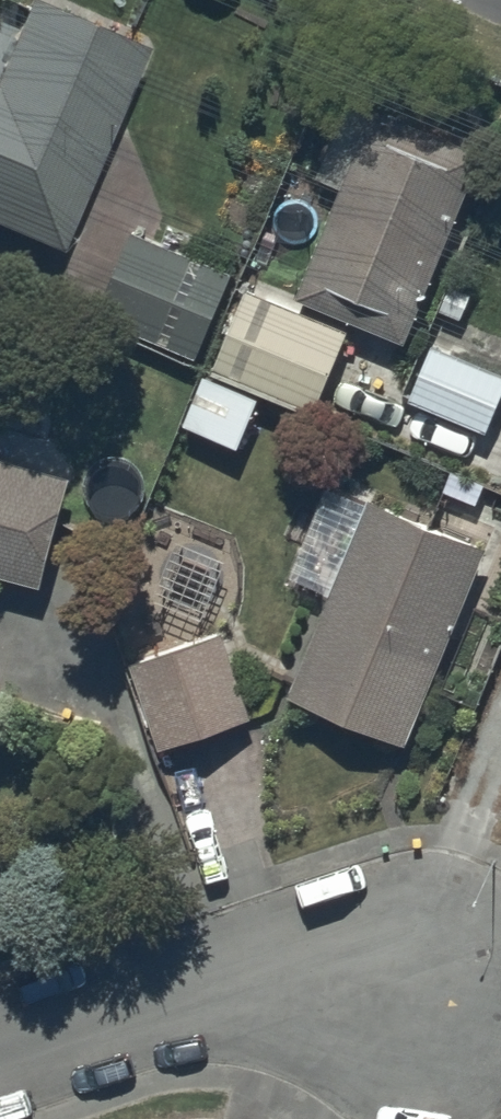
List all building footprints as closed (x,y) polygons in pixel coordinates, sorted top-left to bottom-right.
[(151,49),(37,0),(35,0),(0,81),(0,223),(65,251),(151,49)] [(480,139),(376,91),(369,106),(347,96),(318,163),(341,173),(298,280),(406,324),(480,139)] [(136,240),(103,322),(194,361),(229,279),(136,240)] [(251,294),(218,370),(318,412),(350,336),(251,294)] [(416,399),(492,434),(500,415),(500,374),(440,346),(416,399)] [(210,383),(189,431),(241,453),(261,405),(210,383)] [(48,590),(76,483),(0,462),(0,577),(48,590)] [(376,513),(293,703),(411,752),(491,560),(376,513)] [(226,636),(138,667),(168,750),(256,719),(226,636)]
